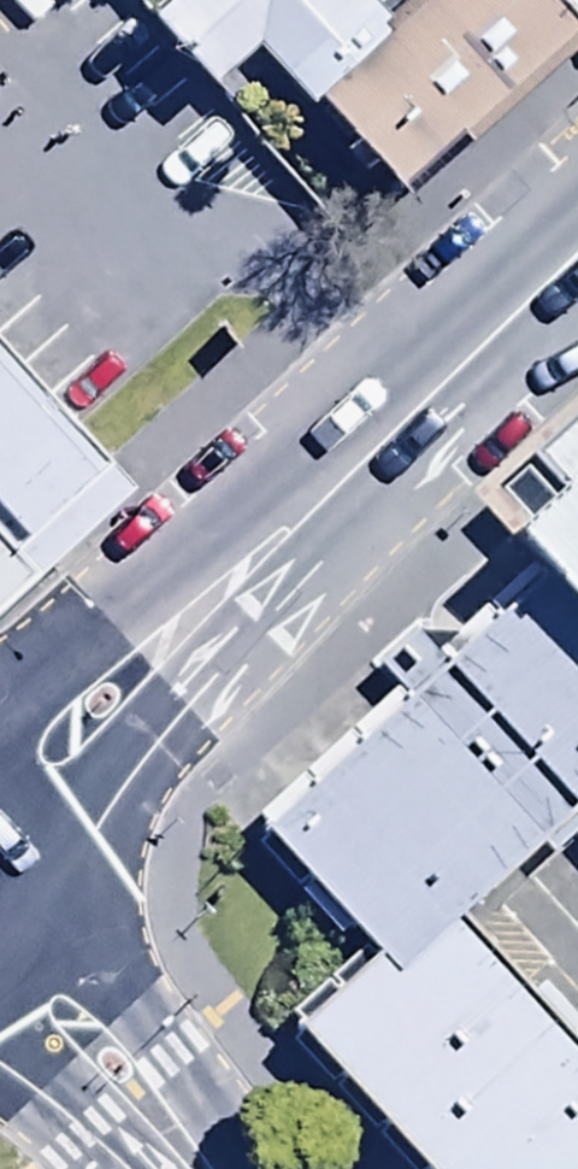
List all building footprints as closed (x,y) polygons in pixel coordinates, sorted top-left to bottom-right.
[(314,78),(402,0),(157,0),(148,8),(207,76),(266,24),(314,78)] [(577,48),(577,0),(402,0),(314,78),(414,192),(577,48)] [(152,500),(0,336),(0,639),(152,500)] [(577,604),(577,444),(499,512),(562,585),(577,604)] [(562,585),(466,667),(577,797),(577,604),(562,585)] [(465,912),(577,814),(577,797),(466,667),(287,822),(408,961),(465,912)] [(408,961),(305,1050),(409,1168),(577,1168),(577,1041),(465,912),(408,961)]
